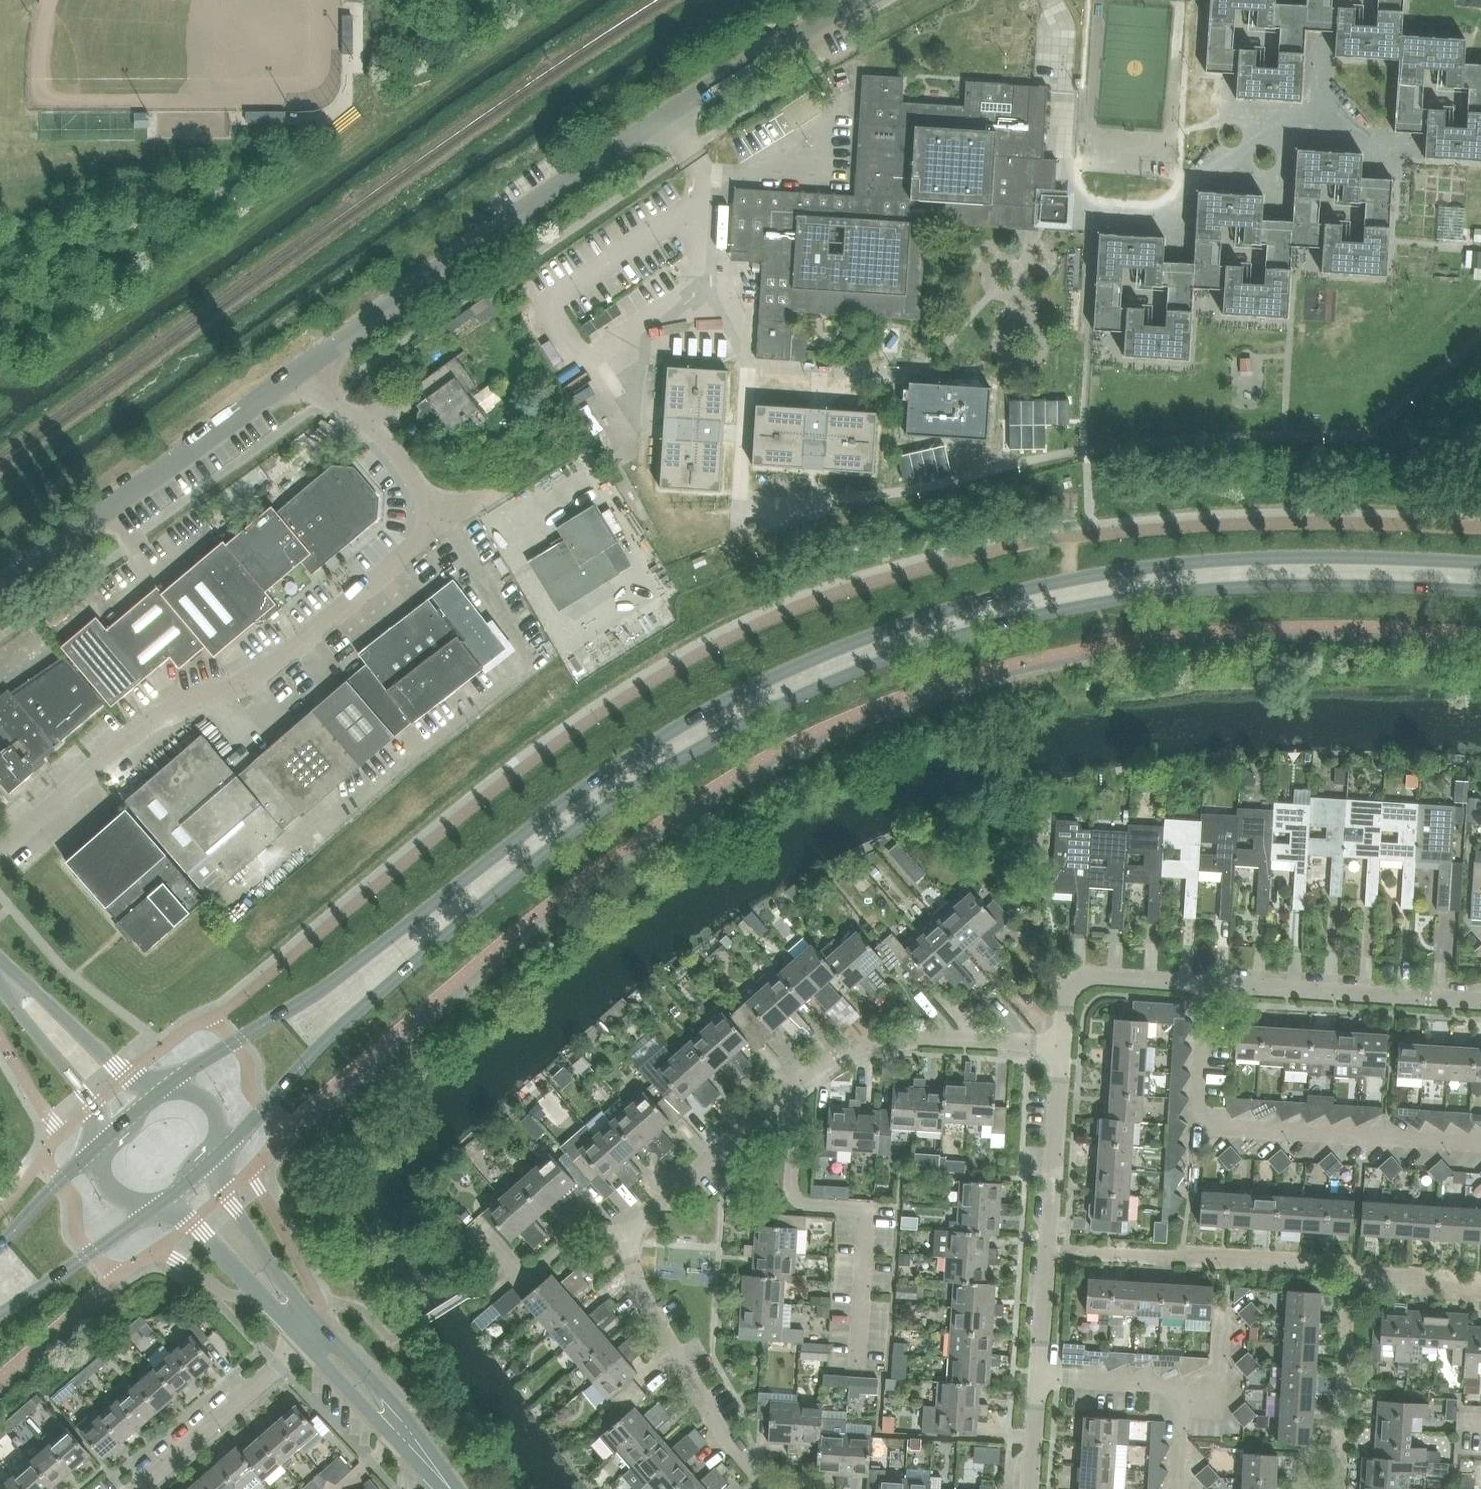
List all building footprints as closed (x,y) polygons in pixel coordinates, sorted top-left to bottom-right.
[(1403,0),(1386,0),(1384,34),(1353,32),(1354,9),(1323,7),(1323,0),(1306,0),(1305,6),(1275,4),(1276,0),(1209,0),(1205,72),(1226,74),(1236,74),(1234,98),(1299,102),(1318,104),(1321,32),(1324,32),(1334,32),(1336,32),(1334,57),(1398,61),(1394,133),(1414,134),(1426,135),(1424,159),(1480,162),(1480,65),(1463,64),(1465,39),(1401,35),(1403,0)] [(877,198),(992,205),(1047,208),(1046,214),(1072,216),(1074,188),(1040,186),(1042,160),(1046,86),(966,81),(964,106),(901,101),(903,77),(862,74),(858,146),(866,147),(864,171),(856,171),(855,186),(878,188),(877,198)] [(1223,289),(1222,313),(1287,317),(1292,246),(1323,248),(1321,272),(1386,276),(1389,225),(1392,180),(1363,179),(1360,179),(1362,154),(1296,150),(1291,222),(1260,220),(1262,196),(1197,192),(1194,225),(1192,263),(1161,260),(1162,237),(1099,233),(1093,328),(1125,330),(1123,355),(1188,359),(1194,287),(1223,289)] [(735,188),(731,251),(746,252),(762,254),(761,281),(759,305),(756,358),(790,360),(806,361),(806,350),(808,329),(792,328),(793,304),(913,311),(914,308),(919,222),(910,222),(846,218),(799,215),(800,192),(735,188)] [(492,292),(470,307),(474,312),(476,315),(481,323),(503,307),(495,297),(492,292)] [(513,350),(519,359),(527,354),(521,344),(513,350)] [(1254,356),(1244,356),(1244,369),(1254,369),(1254,356)] [(421,402),(417,405),(417,406),(419,409),(420,410),(419,412),(418,413),(417,414),(417,416),(417,417),(418,419),(420,421),(421,422),(422,423),(424,423),(426,423),(428,422),(432,426),(441,419),(448,428),(450,431),(454,428),(469,417),(471,416),(479,409),(468,394),(477,387),(455,359),(418,386),(421,391),(426,398),(421,402)] [(663,436),(660,488),(720,492),(728,371),(668,367),(665,418),(678,419),(677,428),(686,429),(686,438),(663,436)] [(986,380),(905,374),(901,426),(983,432),(986,380)] [(490,385),(475,396),(485,411),(501,400),(490,385)] [(756,405),(752,465),(804,469),(805,456),(814,456),(814,447),(823,448),(822,470),(873,473),(877,413),(756,405)] [(321,426),(316,432),(324,439),(329,432),(330,433),(335,426),(325,422),(321,420),(318,423),(321,426)] [(478,442),(473,452),(486,458),(491,448),(478,442)] [(269,587),(300,561),(304,557),(312,566),(373,514),(374,497),(350,470),(332,468),(283,510),(277,504),(274,501),(267,508),(229,540),(226,537),(165,588),(160,582),(109,625),(99,612),(63,642),(114,701),(158,665),(172,652),(182,664),(209,642),(217,652),(263,614),(266,617),(271,613),(268,609),(279,600),(269,587)] [(260,469),(251,476),(259,486),(268,478),(260,469)] [(529,559),(544,583),(558,608),(619,571),(631,563),(594,502),(557,524),(564,537),(529,559)] [(369,668),(409,718),(412,721),(482,666),(488,674),(516,651),(492,621),(487,624),(451,578),(357,653),(369,668)] [(0,696),(0,733),(10,745),(0,754),(0,782),(9,792),(24,780),(27,777),(30,775),(31,776),(39,769),(35,763),(54,746),(55,748),(62,742),(60,741),(105,702),(104,701),(66,656),(11,692),(8,689),(0,696)] [(369,668),(315,712),(325,724),(324,724),(356,761),(409,718),(369,668)] [(325,724),(315,712),(293,732),(295,735),(242,781),(201,734),(124,800),(209,897),(285,830),(283,828),(300,813),(302,816),(312,807),(309,803),(356,761),(324,724),(325,724)] [(1346,768),(1335,768),(1334,784),(1345,785),(1346,768)] [(1242,772),(1241,786),(1254,787),(1255,773),(1242,772)] [(1420,776),(1408,775),(1407,788),(1419,789),(1420,776)] [(1454,803),(1468,804),(1468,798),(1469,781),(1455,781),(1454,803)] [(1310,837),(1309,854),(1333,855),(1331,895),(1342,896),(1345,856),(1348,799),(1311,796),(1311,804),(1312,804),(1311,826),(1326,827),(1326,838),(1310,837)] [(1468,804),(1467,823),(1480,824),(1480,799),(1468,798),(1468,804)] [(1385,801),(1348,799),(1345,856),(1369,858),(1366,905),(1377,906),(1381,858),(1382,842),(1383,830),(1385,801)] [(1382,842),(1381,858),(1405,860),(1402,907),(1414,908),(1417,861),(1421,803),(1385,801),(1383,830),(1398,832),(1398,843),(1382,842)] [(1274,843),(1273,859),(1297,860),(1294,908),(1306,908),(1309,854),(1310,837),(1311,826),(1312,804),(1311,804),(1274,802),(1274,810),(1276,810),(1275,832),(1290,833),(1289,844),(1274,843)] [(1456,806),(1421,803),(1417,861),(1440,862),(1437,910),(1449,911),(1456,806)] [(1462,823),(1463,806),(1456,806),(1455,823),(1462,823)] [(1237,849),(1236,864),(1260,866),(1258,913),(1269,914),(1273,859),(1274,843),(1275,832),(1276,810),(1274,810),(1238,807),(1238,815),(1239,815),(1238,837),(1254,838),(1253,850),(1237,849)] [(127,809),(68,861),(67,862),(124,928),(146,952),(206,899),(127,809)] [(1201,854),(1200,877),(1224,879),(1221,918),(1233,919),(1236,864),(1237,849),(1238,837),(1239,815),(1238,815),(1202,813),(1201,820),(1203,820),(1202,843),(1217,844),(1217,855),(1201,854)] [(1164,859),(1163,875),(1187,876),(1185,916),(1197,917),(1200,877),(1201,854),(1202,843),(1203,820),(1201,820),(1165,818),(1165,826),(1166,826),(1165,848),(1181,849),(1180,860),(1164,859)] [(1093,836),(1092,836),(1082,836),(1071,821),(1057,820),(1052,892),(1077,893),(1075,933),(1087,933),(1090,886),(1091,870),(1092,859),(1093,836)] [(1128,865),(1127,880),(1151,882),(1149,922),(1160,922),(1163,875),(1164,859),(1165,848),(1166,826),(1165,826),(1129,824),(1128,831),(1130,831),(1128,854),(1144,855),(1144,866),(1128,865)] [(1091,870),(1090,886),(1114,888),(1112,927),(1124,928),(1127,880),(1128,865),(1128,854),(1130,831),(1128,831),(1092,829),(1092,836),(1093,836),(1092,859),(1108,860),(1107,871),(1091,870)] [(884,860),(878,865),(884,873),(890,868),(884,860)] [(1471,918),(1480,919),(1480,861),(1475,861),(1471,918)] [(916,862),(905,871),(915,882),(926,873),(916,862)] [(875,867),(868,872),(875,880),(881,874),(875,867)] [(806,893),(796,883),(786,890),(795,901),(799,898),(806,893)] [(972,891),(955,906),(995,952),(1002,945),(988,928),(996,921),(1002,928),(1012,919),(996,899),(986,908),(972,891)] [(904,913),(910,908),(904,900),(898,906),(904,913)] [(949,900),(933,914),(964,949),(970,956),(980,947),(998,967),(1004,962),(995,952),(955,906),(949,900)] [(933,914),(917,928),(919,930),(923,934),(963,979),(962,980),(970,989),(977,983),(969,974),(970,973),(962,964),(971,956),(970,956),(964,949),(933,914)] [(762,921),(753,928),(759,936),(768,929),(762,921)] [(857,929),(840,945),(880,991),(888,984),(873,966),(882,958),(892,969),(901,961),(883,941),(875,949),(857,929)] [(894,932),(883,941),(901,961),(917,980),(927,972),(936,983),(946,975),(955,986),(962,980),(963,979),(923,934),(919,930),(903,943),(894,932)] [(728,935),(720,942),(727,949),(735,943),(728,935)] [(833,937),(819,950),(825,957),(824,958),(836,973),(849,988),(859,980),(873,997),(880,991),(840,945),(833,937)] [(812,942),(794,957),(835,1004),(842,997),(828,980),(836,973),(824,958),(825,957),(819,950),(812,942)] [(794,957),(777,972),(803,1001),(813,992),(828,1009),(835,1004),(794,957)] [(772,966),(756,980),(761,986),(802,1032),(810,1025),(795,1008),(803,1001),(777,972),(772,966)] [(761,986),(736,1008),(765,1042),(775,1034),(771,1029),(781,1021),(795,1038),(802,1032),(761,986)] [(1115,1018),(1113,1044),(1146,1046),(1148,1020),(1174,1022),(1175,1016),(1184,1017),(1185,1018),(1186,1004),(1134,1001),(1133,1019),(1115,1018)] [(723,1010),(705,1026),(745,1071),(753,1065),(738,1048),(747,1041),(756,1051),(765,1042),(736,1008),(727,1015),(723,1010)] [(895,1008),(888,1014),(889,1016),(896,1023),(903,1017),(902,1015),(895,1008)] [(1175,1016),(1174,1022),(1173,1047),(1179,1048),(1183,1042),(1195,1024),(1185,1018),(1184,1017),(1175,1016)] [(1236,1056),(1261,1058),(1263,1026),(1238,1024),(1236,1056)] [(705,1026),(689,1040),(715,1069),(724,1061),(738,1077),(745,1071),(705,1026)] [(1261,1066),(1285,1068),(1288,1028),(1263,1026),(1261,1058),(1261,1066)] [(1285,1072),(1310,1074),(1313,1029),(1288,1028),(1285,1068),(1285,1072)] [(1322,1062),(1336,1063),(1338,1031),(1313,1029),(1310,1074),(1310,1077),(1321,1078),(1322,1062)] [(1338,1031),(1336,1063),(1348,1064),(1348,1078),(1360,1078),(1360,1064),(1362,1032),(1338,1031)] [(1388,1034),(1362,1032),(1360,1064),(1386,1066),(1388,1034)] [(689,1040),(673,1054),(713,1099),(720,1093),(706,1077),(715,1069),(689,1040)] [(1173,1047),(1171,1072),(1178,1072),(1182,1067),(1193,1049),(1183,1042),(1179,1048),(1173,1047)] [(1397,1075),(1397,1085),(1422,1086),(1423,1077),(1425,1044),(1399,1043),(1397,1075)] [(1113,1044),(1112,1068),(1145,1070),(1146,1046),(1113,1044)] [(1423,1077),(1448,1078),(1450,1046),(1425,1044),(1423,1077)] [(1448,1078),(1472,1080),(1474,1047),(1450,1046),(1448,1078)] [(1472,1094),(1480,1094),(1480,1048),(1474,1047),(1472,1080),(1472,1094)] [(674,1088),(665,1096),(682,1116),(692,1107),(683,1097),(692,1089),(706,1106),(713,1099),(673,1054),(657,1068),(674,1088)] [(587,1081),(595,1074),(588,1065),(579,1073),(587,1081)] [(1171,1072),(1170,1097),(1176,1097),(1180,1092),(1192,1073),(1182,1067),(1178,1072),(1171,1072)] [(1110,1093),(1143,1095),(1149,1095),(1151,1071),(1145,1070),(1112,1068),(1110,1093)] [(944,1079),(944,1089),(946,1089),(943,1121),(967,1122),(970,1081),(976,1081),(976,1070),(965,1070),(964,1081),(944,1079)] [(914,1076),(913,1087),(919,1087),(916,1129),(943,1131),(943,1121),(946,1089),(944,1089),(925,1088),(926,1077),(914,1076)] [(995,1082),(976,1081),(970,1081),(967,1122),(991,1124),(991,1132),(1005,1133),(1006,1106),(993,1105),(995,1082)] [(849,1098),(848,1109),(854,1109),(852,1150),(878,1152),(879,1134),(878,1134),(879,1111),(860,1110),(861,1099),(867,1099),(868,1087),(868,1085),(856,1085),(855,1099),(849,1098)] [(641,1086),(623,1102),(627,1106),(667,1152),(668,1151),(676,1145),(661,1128),(670,1121),(673,1124),(682,1116),(665,1096),(656,1103),(644,1090),(641,1086)] [(894,1086),(892,1109),(893,1109),(892,1127),(916,1129),(919,1087),(913,1087),(894,1086)] [(1170,1097),(1168,1122),(1175,1122),(1178,1117),(1190,1098),(1180,1092),(1176,1097),(1170,1097)] [(1110,1093),(1109,1118),(1133,1119),(1133,1120),(1142,1120),(1143,1095),(1110,1093)] [(1232,1117),(1252,1107),(1258,1104),(1259,1099),(1228,1097),(1227,1108),(1232,1117)] [(1257,1119),(1276,1109),(1283,1106),(1283,1100),(1259,1099),(1258,1104),(1252,1107),(1257,1119)] [(1282,1120),(1301,1111),(1308,1108),(1308,1102),(1283,1100),(1283,1106),(1276,1109),(1282,1120)] [(1307,1122),(1326,1113),(1333,1109),(1333,1103),(1308,1102),(1308,1108),(1301,1111),(1307,1122)] [(1332,1124),(1351,1115),(1357,1111),(1358,1105),(1333,1103),(1333,1109),(1326,1113),(1332,1124)] [(1357,1111),(1351,1115),(1357,1125),(1383,1113),(1383,1107),(1358,1105),(1357,1111)] [(627,1106),(611,1119),(637,1149),(636,1149),(643,1157),(651,1151),(655,1151),(669,1167),(675,1161),(667,1152),(627,1106)] [(1419,1129),(1426,1119),(1420,1116),(1421,1109),(1395,1107),(1395,1114),(1419,1129)] [(534,1119),(544,1120),(545,1108),(534,1108),(534,1119)] [(815,1129),(813,1156),(827,1157),(837,1158),(837,1149),(852,1150),(854,1109),(848,1109),(829,1108),(827,1130),(815,1129)] [(879,1134),(892,1135),(892,1127),(893,1109),(892,1109),(879,1108),(879,1111),(878,1134),(879,1134)] [(1444,1131),(1451,1121),(1445,1117),(1446,1111),(1421,1109),(1420,1116),(1426,1119),(1444,1131)] [(1469,1132),(1476,1122),(1470,1118),(1470,1112),(1446,1111),(1445,1117),(1451,1121),(1469,1132)] [(1470,1112),(1470,1118),(1476,1122),(1480,1126),(1480,1113),(1470,1112)] [(545,1131),(534,1119),(529,1114),(522,1121),(538,1138),(545,1131)] [(1101,1117),(1100,1142),(1132,1144),(1133,1120),(1133,1119),(1109,1118),(1101,1117)] [(1168,1122),(1167,1146),(1173,1147),(1177,1142),(1189,1123),(1178,1117),(1175,1122),(1168,1122)] [(611,1119),(595,1134),(635,1180),(643,1173),(628,1156),(636,1149),(637,1149),(611,1119)] [(582,1153),(573,1161),(591,1181),(600,1173),(603,1178),(614,1168),(629,1185),(635,1180),(595,1134),(578,1148),(582,1153)] [(1100,1142),(1098,1167),(1130,1169),(1132,1144),(1100,1142)] [(1167,1146),(1165,1171),(1172,1172),(1175,1167),(1187,1148),(1177,1142),(1173,1147),(1167,1146)] [(1231,1145),(1217,1157),(1223,1163),(1236,1152),(1231,1145)] [(1282,1148),(1268,1159),(1273,1165),(1287,1154),(1282,1148)] [(1236,1152),(1223,1163),(1228,1170),(1241,1159),(1236,1152)] [(1331,1152),(1317,1163),(1323,1170),(1337,1159),(1331,1152)] [(550,1153),(533,1168),(573,1214),(581,1207),(573,1197),(591,1181),(573,1161),(564,1168),(550,1153)] [(915,1153),(914,1169),(915,1170),(939,1171),(941,1155),(940,1155),(915,1153)] [(1287,1154),(1273,1165),(1279,1172),(1292,1161),(1287,1154)] [(1392,1156),(1378,1167),(1383,1174),(1397,1162),(1392,1156)] [(1337,1159),(1323,1170),(1329,1177),(1342,1165),(1337,1159)] [(1443,1159),(1430,1170),(1435,1177),(1449,1165),(1443,1159)] [(948,1161),(947,1171),(964,1172),(965,1162),(948,1161)] [(1397,1162),(1383,1174),(1389,1181),(1402,1169),(1397,1162)] [(1449,1165),(1435,1177),(1441,1184),(1454,1172),(1449,1165)] [(1098,1167),(1097,1192),(1129,1194),(1130,1169),(1098,1167)] [(1165,1171),(1164,1196),(1170,1197),(1174,1191),(1185,1173),(1175,1167),(1172,1172),(1165,1171)] [(533,1168),(517,1182),(542,1210),(552,1202),(567,1219),(573,1214),(533,1168)] [(961,1180),(960,1206),(1000,1208),(1000,1214),(1010,1215),(1011,1203),(1000,1202),(1001,1183),(961,1180)] [(517,1182),(500,1196),(540,1242),(548,1235),(533,1218),(542,1210),(517,1182)] [(812,1185),(811,1197),(823,1198),(824,1185),(812,1185)] [(1170,1197),(1164,1196),(1162,1222),(1168,1223),(1184,1197),(1174,1191),(1170,1197)] [(1201,1224),(1227,1226),(1229,1193),(1203,1191),(1201,1224)] [(1129,1194),(1097,1192),(1096,1203),(1093,1203),(1091,1205),(1090,1217),(1092,1219),(1113,1221),(1112,1233),(1126,1234),(1129,1194)] [(1227,1226),(1252,1227),(1254,1195),(1229,1193),(1227,1226)] [(1252,1227),(1277,1229),(1279,1196),(1254,1195),(1252,1227)] [(540,1242),(500,1196),(484,1211),(508,1239),(518,1230),(534,1248),(540,1242)] [(1277,1229),(1302,1231),(1304,1198),(1279,1196),(1277,1229)] [(1302,1231),(1327,1232),(1330,1200),(1304,1198),(1302,1231)] [(1330,1200),(1327,1232),(1353,1234),(1356,1201),(1330,1200)] [(1361,1235),(1387,1237),(1389,1203),(1364,1201),(1361,1235)] [(1387,1237),(1412,1238),(1415,1204),(1389,1203),(1387,1237)] [(1412,1238),(1438,1239),(1440,1206),(1415,1204),(1412,1238)] [(950,1221),(950,1231),(990,1233),(990,1234),(998,1234),(999,1225),(1000,1214),(1000,1208),(960,1206),(959,1221),(950,1221)] [(1438,1239),(1463,1241),(1465,1208),(1440,1206),(1438,1239)] [(1480,1242),(1480,1208),(1465,1208),(1463,1241),(1480,1242)] [(466,1225),(473,1219),(466,1211),(460,1217),(466,1225)] [(757,1226),(756,1245),(755,1252),(796,1254),(797,1229),(806,1230),(807,1216),(756,1213),(756,1226),(757,1226)] [(902,1215),(901,1227),(917,1228),(918,1216),(902,1215)] [(1155,1226),(1154,1245),(1167,1246),(1168,1227),(1155,1226)] [(998,1265),(999,1249),(989,1249),(990,1234),(990,1233),(950,1231),(935,1230),(933,1255),(947,1256),(988,1259),(988,1265),(998,1265)] [(755,1257),(754,1274),(785,1276),(785,1278),(794,1279),(796,1254),(755,1252),(756,1245),(745,1244),(745,1256),(755,1257)] [(910,1254),(899,1253),(898,1265),(910,1265),(910,1254)] [(946,1283),(955,1283),(987,1285),(987,1283),(988,1265),(988,1259),(947,1256),(946,1283)] [(523,1300),(537,1316),(583,1276),(577,1269),(560,1284),(552,1274),(523,1300)] [(732,1305),(742,1306),(742,1300),(783,1303),(785,1278),(785,1276),(754,1274),(744,1274),(743,1294),(733,1294),(732,1305)] [(537,1316),(551,1333),(580,1307),(572,1298),(589,1284),(583,1276),(537,1316)] [(1089,1279),(1087,1311),(1099,1312),(1098,1324),(1112,1325),(1112,1313),(1114,1280),(1089,1279)] [(1112,1313),(1112,1325),(1122,1325),(1123,1313),(1137,1314),(1139,1282),(1114,1280),(1112,1313)] [(1137,1314),(1161,1316),(1163,1283),(1139,1282),(1137,1314)] [(955,1283),(954,1307),(994,1309),(993,1315),(1004,1316),(1005,1304),(994,1303),(995,1284),(987,1283),(987,1285),(955,1283)] [(1161,1316),(1186,1317),(1188,1285),(1163,1283),(1161,1316)] [(1188,1285),(1186,1317),(1211,1319),(1213,1286),(1188,1285)] [(1235,1287),(1234,1303),(1250,1288),(1235,1287)] [(502,1297),(492,1305),(503,1317),(523,1300),(518,1294),(512,1288),(502,1297)] [(918,1289),(897,1288),(897,1300),(917,1301),(918,1289)] [(1289,1290),(1287,1316),(1320,1318),(1322,1292),(1289,1290)] [(813,1295),(813,1304),(817,1305),(829,1305),(831,1306),(832,1296),(813,1295)] [(610,1298),(605,1302),(611,1308),(615,1304),(610,1298)] [(741,1326),(740,1339),(763,1340),(790,1342),(803,1342),(804,1329),(791,1328),(791,1327),(782,1327),(783,1303),(742,1300),(742,1306),(741,1326)] [(1239,1313),(1245,1320),(1258,1308),(1252,1301),(1239,1313)] [(551,1333),(565,1349),(611,1309),(611,1308),(605,1302),(588,1316),(580,1307),(551,1333)] [(817,1305),(816,1315),(828,1316),(829,1305),(817,1305)] [(954,1307),(952,1332),(992,1334),(993,1315),(994,1309),(954,1307)] [(1258,1308),(1245,1320),(1250,1326),(1263,1314),(1258,1308)] [(1381,1341),(1380,1343),(1396,1344),(1396,1361),(1398,1361),(1398,1369),(1408,1370),(1408,1362),(1411,1310),(1383,1308),(1382,1325),(1381,1341)] [(565,1349),(579,1365),(609,1340),(601,1331),(618,1316),(611,1309),(565,1349)] [(186,1310),(176,1318),(185,1328),(195,1320),(186,1310)] [(1408,1362),(1408,1370),(1418,1370),(1418,1362),(1421,1362),(1422,1346),(1438,1347),(1440,1311),(1411,1310),(1408,1362)] [(1452,1364),(1464,1365),(1465,1365),(1468,1325),(1468,1313),(1440,1311),(1438,1347),(1453,1348),(1452,1364)] [(895,1314),(894,1328),(908,1329),(909,1315),(895,1314)] [(142,1315),(128,1327),(130,1330),(134,1334),(139,1330),(143,1334),(150,1335),(155,1330),(148,1322),(142,1315)] [(1287,1316),(1285,1341),(1319,1343),(1320,1318),(1287,1316)] [(191,1336),(174,1351),(197,1377),(215,1362),(201,1346),(210,1338),(195,1320),(185,1328),(191,1336)] [(1373,1325),(1372,1340),(1381,1341),(1382,1325),(1373,1325)] [(1480,1361),(1480,1326),(1468,1325),(1465,1365),(1464,1365),(1463,1377),(1464,1377),(1478,1378),(1479,1361),(1480,1361)] [(637,1331),(633,1335),(639,1341),(643,1337),(637,1331)] [(952,1332),(951,1357),(991,1359),(991,1353),(992,1334),(952,1332)] [(579,1365),(594,1382),(640,1342),(639,1341),(633,1335),(617,1349),(609,1340),(579,1365)] [(121,1337),(108,1349),(113,1356),(127,1344),(121,1337)] [(519,1346),(515,1338),(507,1341),(510,1349),(519,1346)] [(894,1341),(893,1353),(904,1353),(905,1341),(894,1341)] [(1285,1341),(1284,1366),(1317,1368),(1319,1343),(1285,1341)] [(640,1342),(594,1382),(608,1399),(616,1408),(621,1404),(640,1387),(632,1378),(638,1373),(629,1363),(646,1349),(640,1342)] [(803,1358),(828,1360),(829,1344),(804,1342),(803,1358)] [(1063,1363),(1084,1364),(1085,1350),(1085,1346),(1064,1345),(1063,1363)] [(1095,1365),(1103,1361),(1109,1357),(1110,1351),(1085,1350),(1084,1364),(1095,1365)] [(174,1351),(156,1367),(178,1393),(197,1377),(174,1351)] [(1108,1371),(1127,1362),(1134,1359),(1135,1353),(1110,1351),(1109,1357),(1103,1361),(1108,1371)] [(1235,1364),(1241,1370),(1255,1358),(1249,1351),(1241,1358),(1235,1364)] [(103,1353),(89,1365),(95,1372),(108,1360),(103,1353)] [(951,1357),(949,1381),(980,1383),(980,1385),(989,1386),(990,1365),(1001,1366),(1002,1354),(991,1353),(991,1359),(951,1357)] [(1132,1373),(1152,1363),(1158,1361),(1159,1354),(1135,1353),(1134,1359),(1127,1362),(1132,1373)] [(1158,1374),(1177,1365),(1184,1361),(1184,1356),(1159,1354),(1158,1361),(1152,1363),(1158,1374)] [(1184,1361),(1177,1365),(1182,1376),(1209,1363),(1209,1358),(1184,1356),(1184,1361)] [(522,1358),(510,1369),(516,1376),(528,1365),(522,1358)] [(1255,1358),(1241,1370),(1247,1376),(1260,1364),(1255,1358)] [(891,1375),(891,1376),(896,1376),(907,1376),(908,1364),(892,1363),(891,1375)] [(1284,1366),(1282,1391),(1315,1394),(1317,1368),(1284,1366)] [(156,1367),(137,1383),(160,1409),(178,1393),(156,1367)] [(84,1369),(71,1380),(77,1387),(90,1376),(84,1369)] [(837,1373),(836,1385),(849,1386),(850,1374),(837,1373)] [(849,1386),(848,1397),(859,1398),(860,1393),(877,1394),(878,1376),(850,1374),(849,1386)] [(896,1376),(891,1376),(886,1375),(885,1386),(896,1387),(896,1376)] [(1464,1377),(1463,1392),(1465,1392),(1478,1393),(1479,1378),(1478,1378),(1464,1377)] [(128,1392),(120,1399),(142,1425),(160,1409),(137,1383),(133,1378),(124,1387),(128,1392)] [(66,1385),(52,1396),(58,1403),(71,1392),(77,1387),(71,1380),(66,1385)] [(940,1381),(938,1407),(978,1409),(979,1403),(980,1385),(980,1383),(949,1381),(940,1381)] [(1436,1382),(1436,1392),(1448,1392),(1449,1382),(1436,1382)] [(615,1423),(600,1436),(615,1454),(617,1452),(620,1449),(666,1408),(660,1401),(644,1416),(637,1408),(638,1407),(637,1406),(648,1396),(640,1387),(621,1404),(616,1408),(608,1415),(615,1423)] [(1282,1391),(1281,1417),(1314,1419),(1315,1394),(1282,1391)] [(768,1440),(789,1442),(795,1442),(797,1403),(773,1401),(773,1392),(759,1392),(758,1417),(770,1418),(768,1440)] [(33,1397),(19,1409),(25,1416),(39,1404),(33,1397)] [(1447,1398),(1446,1409),(1457,1409),(1458,1399),(1447,1398)] [(120,1399),(101,1415),(124,1440),(142,1425),(120,1399)] [(1378,1400),(1376,1428),(1412,1431),(1413,1416),(1429,1417),(1430,1403),(1378,1400)] [(673,1402),(666,1408),(672,1415),(679,1409),(673,1402)] [(1231,1414),(1237,1421),(1251,1408),(1245,1402),(1231,1414)] [(800,1442),(819,1444),(819,1432),(821,1432),(823,1404),(797,1403),(795,1442),(789,1442),(788,1452),(800,1453),(800,1442)] [(924,1406),(922,1431),(977,1435),(978,1421),(988,1422),(988,1416),(989,1410),(989,1404),(979,1403),(978,1409),(938,1407),(924,1406)] [(276,1420),(277,1421),(299,1447),(306,1454),(324,1438),(295,1405),(294,1406),(291,1405),(288,1405),(281,1411),(281,1416),(276,1420)] [(620,1449),(617,1452),(630,1468),(634,1465),(664,1439),(655,1430),(672,1415),(666,1408),(620,1449)] [(1251,1408),(1237,1421),(1243,1427),(1257,1415),(1251,1408)] [(96,1409),(77,1426),(82,1431),(105,1457),(124,1440),(101,1415),(96,1409)] [(15,1413),(1,1425),(7,1432),(21,1420),(15,1413)] [(882,1431),(895,1432),(895,1417),(883,1416),(882,1431)] [(1085,1416),(1084,1442),(1116,1444),(1128,1444),(1129,1431),(1117,1431),(1118,1418),(1085,1416)] [(1314,1419),(1281,1417),(1279,1443),(1312,1445),(1314,1419)] [(819,1444),(817,1472),(837,1473),(843,1473),(845,1434),(846,1420),(822,1418),(821,1432),(819,1432),(819,1444)] [(61,1421),(43,1437),(50,1445),(71,1470),(90,1454),(68,1429),(61,1421)] [(263,1432),(258,1436),(259,1437),(282,1462),(286,1467),(293,1461),(288,1456),(299,1447),(277,1421),(276,1422),(273,1421),(269,1421),(263,1427),(263,1432)] [(1154,1421),(1152,1445),(1157,1446),(1159,1440),(1166,1430),(1166,1422),(1154,1421)] [(697,1429),(689,1435),(695,1441),(701,1436),(702,1434),(697,1428),(697,1429)] [(1376,1428),(1375,1456),(1414,1459),(1414,1460),(1426,1461),(1432,1461),(1439,1462),(1440,1451),(1427,1450),(1427,1447),(1411,1446),(1412,1431),(1376,1428)] [(634,1465),(630,1468),(645,1485),(648,1482),(695,1441),(689,1435),(688,1434),(672,1449),(664,1439),(634,1465)] [(701,1436),(695,1441),(701,1448),(706,1443),(708,1441),(702,1434),(701,1436)] [(849,1474),(868,1475),(868,1468),(870,1468),(872,1435),(845,1434),(843,1473),(837,1473),(836,1483),(848,1484),(849,1474)] [(245,1447),(241,1451),(242,1452),(259,1472),(257,1473),(262,1479),(282,1462),(259,1437),(258,1438),(255,1436),(252,1437),(245,1442),(245,1447)] [(921,1440),(910,1439),(910,1449),(920,1450),(921,1440)] [(1152,1445),(1150,1470),(1155,1471),(1159,1465),(1170,1447),(1159,1440),(1157,1446),(1152,1445)] [(655,1488),(672,1488),(692,1472),(684,1463),(701,1448),(695,1441),(648,1482),(655,1488)] [(1084,1442),(1082,1466),(1115,1468),(1116,1444),(1084,1442)] [(50,1445),(32,1461),(53,1486),(71,1470),(50,1445)] [(240,1488),(241,1488),(254,1488),(264,1481),(262,1479),(257,1473),(259,1472),(242,1452),(241,1451),(237,1447),(218,1463),(240,1488)] [(1245,1453),(1244,1479),(1277,1481),(1278,1455),(1245,1453)] [(352,1469),(339,1455),(320,1472),(327,1479),(327,1480),(336,1483),(352,1469)] [(1363,1456),(1361,1485),(1396,1487),(1397,1472),(1414,1473),(1414,1472),(1414,1460),(1414,1459),(1375,1456),(1363,1456)] [(1432,1467),(1432,1461),(1426,1461),(1414,1460),(1414,1472),(1426,1472),(1432,1467)] [(13,1477),(24,1488),(50,1488),(53,1486),(32,1461),(13,1477)] [(721,1463),(716,1467),(723,1474),(727,1470),(729,1468),(723,1461),(721,1463)] [(200,1479),(208,1488),(239,1488),(240,1488),(218,1463),(200,1479)] [(1149,1488),(1158,1488),(1169,1471),(1159,1465),(1155,1471),(1150,1470),(1149,1488)] [(1208,1465),(1202,1471),(1214,1484),(1220,1478),(1208,1465)] [(1081,1488),(1114,1488),(1115,1468),(1082,1466),(1081,1488)] [(723,1474),(716,1467),(700,1481),(692,1472),(672,1488),(705,1488),(723,1474)] [(906,1479),(882,1477),(882,1469),(870,1468),(868,1468),(868,1475),(867,1488),(906,1488),(906,1479)] [(1196,1476),(1207,1488),(1208,1488),(1214,1484),(1202,1471),(1196,1476)] [(302,1488),(304,1488),(323,1488),(327,1480),(327,1479),(320,1472),(302,1488)] [(705,1488),(719,1488),(729,1481),(723,1474),(705,1488)] [(1461,1488),(1474,1488),(1475,1474),(1462,1474),(1461,1487),(1461,1488)] [(942,1477),(932,1476),(932,1480),(931,1488),(941,1488),(942,1477)] [(0,1488),(24,1488),(13,1477),(0,1488)] [(370,1478),(366,1483),(367,1488),(363,1488),(380,1488),(370,1478)] [(188,1488),(208,1488),(200,1479),(188,1488)] [(932,1480),(906,1479),(906,1488),(931,1488),(932,1480)] [(1243,1488),(1276,1488),(1277,1481),(1244,1479),(1243,1488)]
